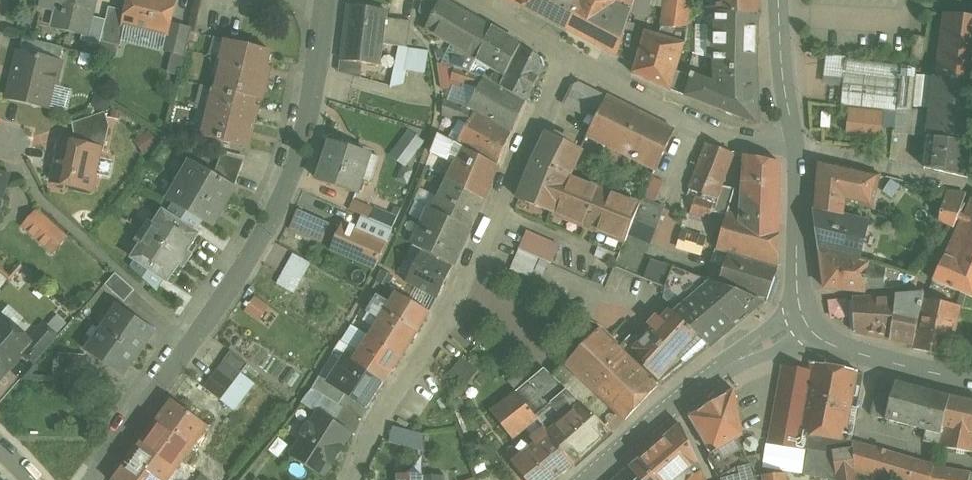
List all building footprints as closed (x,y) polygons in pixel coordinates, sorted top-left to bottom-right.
[(40,6),(62,11),(58,29),(84,35),(91,37),(95,17),(99,0),(42,0),(40,6)] [(129,11),(125,25),(127,25),(168,35),(177,0),(131,0),(129,11)] [(420,13),(432,19),(442,0),(423,0),(420,13)] [(445,0),(442,0),(432,19),(427,29),(453,44),(443,64),(472,73),(479,57),(493,28),(445,0)] [(568,29),(579,4),(580,2),(577,0),(513,0),(568,29)] [(580,4),(579,4),(568,29),(600,46),(618,56),(632,12),(635,0),(582,0),(580,4)] [(647,32),(635,73),(672,90),(677,71),(685,45),(686,45),(693,8),(693,0),(635,0),(632,12),(665,20),(663,29),(668,31),(666,38),(647,32)] [(719,11),(761,17),(761,0),(719,0),(719,11)] [(387,10),(350,5),(344,61),(380,65),(381,53),(382,44),(399,46),(408,48),(411,26),(412,21),(386,18),(387,10)] [(129,11),(110,7),(107,20),(102,42),(122,46),(127,25),(125,25),(129,11)] [(761,17),(719,11),(719,12),(716,11),(715,65),(759,67),(760,46),(758,46),(758,38),(760,38),(761,17)] [(946,14),(937,77),(943,78),(971,81),(971,17),(946,14)] [(107,20),(95,17),(91,37),(84,35),(82,41),(101,45),(102,42),(107,20)] [(522,45),(493,28),(479,57),(507,74),(522,45)] [(65,48),(24,38),(21,52),(62,61),(65,48)] [(272,51),(227,40),(222,59),(224,60),(217,88),(215,88),(214,93),(210,92),(206,106),(211,107),(208,117),(204,116),(201,130),(205,131),(204,136),(246,147),(258,99),(264,100),(272,68),(268,67),(272,51)] [(399,46),(382,44),(381,53),(398,56),(399,46)] [(505,77),(501,85),(527,101),(528,102),(546,65),(544,59),(522,45),(507,74),(505,77)] [(21,52),(10,99),(51,108),(51,106),(53,107),(57,90),(55,90),(62,62),(62,61),(21,52)] [(903,66),(846,59),(842,106),(898,112),(902,77),(903,66)] [(443,64),(439,63),(443,89),(455,89),(456,81),(475,87),(480,87),(469,106),(514,131),(527,101),(501,85),(486,76),(486,77),(472,73),(443,64)] [(396,68),(380,65),(376,84),(392,87),(396,68)] [(759,68),(715,65),(715,83),(708,80),(708,79),(693,73),(691,78),(692,78),(686,97),(757,124),(758,124),(758,125),(761,117),(759,68)] [(505,77),(491,69),(486,76),(501,85),(505,77)] [(688,74),(677,71),(672,90),(682,95),(688,74)] [(915,78),(902,77),(898,110),(912,110),(915,78)] [(943,78),(936,139),(971,143),(971,81),(943,78)] [(676,130),(608,96),(588,136),(657,171),(676,130)] [(512,134),(464,108),(465,107),(444,99),(444,115),(459,121),(460,118),(470,124),(459,143),(500,164),(512,134)] [(927,110),(912,110),(898,110),(898,112),(897,126),(924,130),(927,110)] [(106,112),(74,123),(76,136),(74,142),(99,148),(99,149),(105,150),(110,127),(106,112)] [(705,142),(679,131),(665,165),(673,168),(667,184),(660,181),(654,201),(679,209),(686,190),(681,188),(687,174),(692,176),(705,142)] [(404,166),(421,140),(411,133),(394,160),(404,166)] [(499,166),(439,134),(432,154),(448,162),(451,155),(459,158),(448,179),(485,200),(499,166)] [(930,138),(926,168),(968,178),(971,147),(971,143),(936,139),(930,138)] [(74,142),(63,140),(62,143),(61,144),(59,151),(60,153),(54,182),(91,190),(91,188),(96,183),(98,176),(95,170),(99,149),(99,148),(74,142)] [(582,140),(562,173),(576,178),(595,148),(582,140)] [(367,152),(333,141),(320,181),(358,193),(364,175),(360,174),(367,152)] [(735,154),(709,144),(691,189),(704,194),(702,200),(697,197),(691,214),(710,219),(714,209),(716,210),(721,197),(719,196),(735,154)] [(246,159),(223,154),(215,174),(236,186),(246,159)] [(782,163),(748,156),(746,191),(725,186),(721,197),(716,210),(714,209),(710,219),(706,233),(702,244),(730,253),(720,284),(756,298),(768,302),(780,266),(779,266),(782,224),(782,163)] [(215,174),(193,161),(170,201),(175,204),(203,220),(213,226),(236,186),(215,174)] [(562,173),(535,162),(520,200),(627,241),(634,222),(641,204),(576,178),(562,173)] [(904,181),(830,163),(823,162),(820,163),(816,210),(844,217),(847,203),(862,206),(858,220),(870,223),(893,230),(904,181)] [(484,201),(434,172),(419,200),(472,228),(484,201)] [(0,175),(0,217),(10,177),(0,175)] [(968,195),(948,192),(940,221),(953,226),(968,195)] [(402,209),(382,199),(373,219),(393,228),(402,209)] [(666,206),(644,199),(641,204),(634,222),(656,231),(666,206)] [(934,281),(962,293),(968,295),(971,297),(971,202),(934,281)] [(203,220),(175,204),(168,214),(195,232),(203,220)] [(296,230),(328,243),(337,221),(305,208),(296,230)] [(44,209),(28,228),(61,256),(78,237),(44,209)] [(471,229),(432,209),(415,245),(454,265),(471,229)] [(844,217),(816,210),(821,252),(861,261),(866,239),(870,223),(844,217)] [(168,214),(164,211),(161,215),(155,223),(151,220),(136,242),(141,245),(136,254),(133,258),(138,260),(165,278),(169,281),(172,277),(180,265),(185,268),(194,254),(189,251),(197,239),(197,238),(200,235),(195,232),(168,214)] [(691,214),(686,212),(681,227),(706,233),(710,219),(691,214)] [(373,219),(363,215),(357,230),(343,224),(331,250),(376,269),(394,229),(393,228),(373,219)] [(415,245),(410,242),(410,240),(401,235),(386,267),(441,295),(454,265),(415,245)] [(617,254),(599,247),(592,266),(610,273),(617,254)] [(520,249),(511,270),(531,279),(540,258),(520,249)] [(861,261),(821,252),(826,289),(828,288),(867,293),(867,290),(884,288),(885,289),(894,289),(907,285),(917,278),(870,263),(861,261)] [(294,253),(278,283),(295,293),(312,263),(294,253)] [(165,278),(138,260),(133,268),(157,290),(165,278)] [(720,284),(674,267),(666,287),(685,305),(675,314),(709,345),(737,321),(733,317),(756,298),(720,284)] [(395,277),(383,270),(378,281),(389,287),(395,277)] [(136,290),(117,273),(106,285),(125,302),(136,290)] [(250,292),(240,306),(259,320),(268,307),(250,292)] [(431,312),(396,292),(390,302),(379,296),(369,313),(381,320),(371,335),(370,335),(404,356),(431,312)] [(968,295),(962,293),(958,306),(961,307),(965,308),(968,295)] [(926,294),(854,299),(856,333),(884,339),(914,345),(926,294)] [(958,306),(926,300),(916,350),(949,357),(953,338),(955,339),(961,307),(958,306)] [(156,331),(120,306),(120,307),(105,329),(139,353),(155,331),(155,332),(156,331)] [(675,314),(672,311),(662,321),(659,317),(651,325),(655,329),(644,340),(635,332),(623,346),(662,383),(709,345),(675,314)] [(0,316),(0,377),(22,352),(30,343),(29,342),(0,316)] [(659,386),(600,330),(599,330),(585,321),(574,338),(584,346),(568,364),(601,395),(590,408),(615,432),(659,386)] [(45,324),(29,342),(30,343),(22,352),(35,364),(59,337),(45,324)] [(139,353),(105,329),(90,351),(89,350),(88,351),(124,377),(124,376),(124,375),(139,353)] [(359,352),(352,362),(354,363),(386,383),(404,356),(370,335),(359,352)] [(359,352),(342,341),(335,351),(339,353),(352,362),(359,352)] [(250,364),(232,351),(225,360),(243,373),(250,364)] [(86,355),(60,353),(59,367),(55,366),(54,382),(80,384),(81,370),(85,370),(86,355)] [(385,384),(354,364),(354,363),(352,362),(339,353),(316,388),(363,418),(385,384)] [(448,369),(463,382),(475,370),(460,356),(448,369)] [(612,431),(533,357),(526,364),(538,374),(529,382),(530,383),(518,393),(540,420),(547,430),(575,465),(612,431)] [(243,373),(225,360),(204,387),(222,400),(243,373)] [(849,425),(854,399),(859,401),(865,374),(859,374),(859,371),(814,362),(813,369),(785,368),(786,402),(783,409),(777,408),(771,443),(810,450),(806,475),(834,479),(858,479),(857,472),(855,450),(852,441),(855,426),(849,425)] [(951,396),(866,374),(859,401),(857,407),(874,412),(873,415),(930,431),(942,434),(951,396)] [(326,396),(313,388),(302,402),(317,412),(326,396)] [(518,393),(518,392),(492,412),(514,440),(540,420),(518,393)] [(691,418),(714,454),(712,460),(721,479),(764,479),(764,477),(761,454),(747,457),(737,441),(745,436),(736,392),(691,418)] [(116,479),(170,479),(179,468),(186,473),(199,454),(192,449),(209,426),(200,420),(205,414),(178,394),(116,479)] [(951,396),(942,434),(943,434),(940,447),(971,453),(971,401),(951,396)] [(351,433),(320,414),(314,423),(307,423),(301,433),(304,438),(294,455),(325,475),(332,463),(334,464),(344,448),(342,447),(351,433)] [(631,468),(642,479),(678,479),(699,461),(682,424),(631,468)] [(424,434),(397,427),(393,442),(424,450),(424,434)] [(547,430),(535,439),(539,446),(516,464),(529,479),(556,479),(575,465),(547,430)] [(942,434),(930,431),(922,461),(936,465),(940,447),(943,434),(942,434)] [(852,441),(855,450),(857,472),(883,479),(933,479),(936,467),(936,465),(922,461),(852,441)] [(240,456),(231,449),(226,455),(235,462),(240,456)] [(699,461),(678,479),(708,479),(699,461)] [(936,467),(933,479),(970,479),(971,473),(936,467)] [(630,469),(618,479),(639,479),(630,469)]
